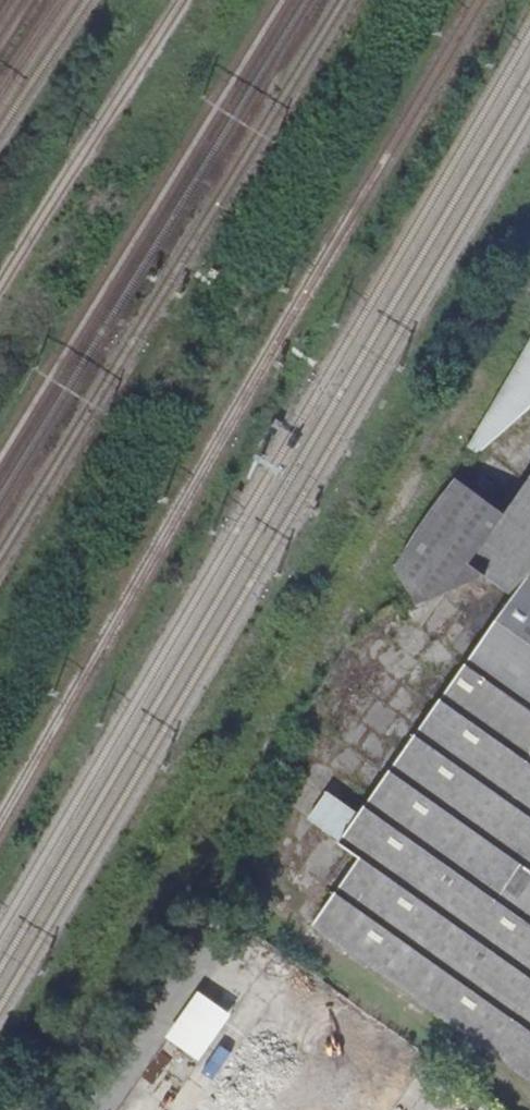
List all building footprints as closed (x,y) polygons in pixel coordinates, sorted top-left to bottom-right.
[(425,517),(401,558),(415,597),(474,558),(512,508),(454,467),(425,517)] [(529,771),(529,483),(512,508),(474,558),(520,591),(439,706),(529,771)] [(439,706),(346,836),(365,850),(317,918),(529,1069),(529,771),(439,706)] [(311,817),(342,837),(361,809),(329,788),(311,817)] [(198,988),(170,1037),(205,1057),(233,1008),(198,988)]
